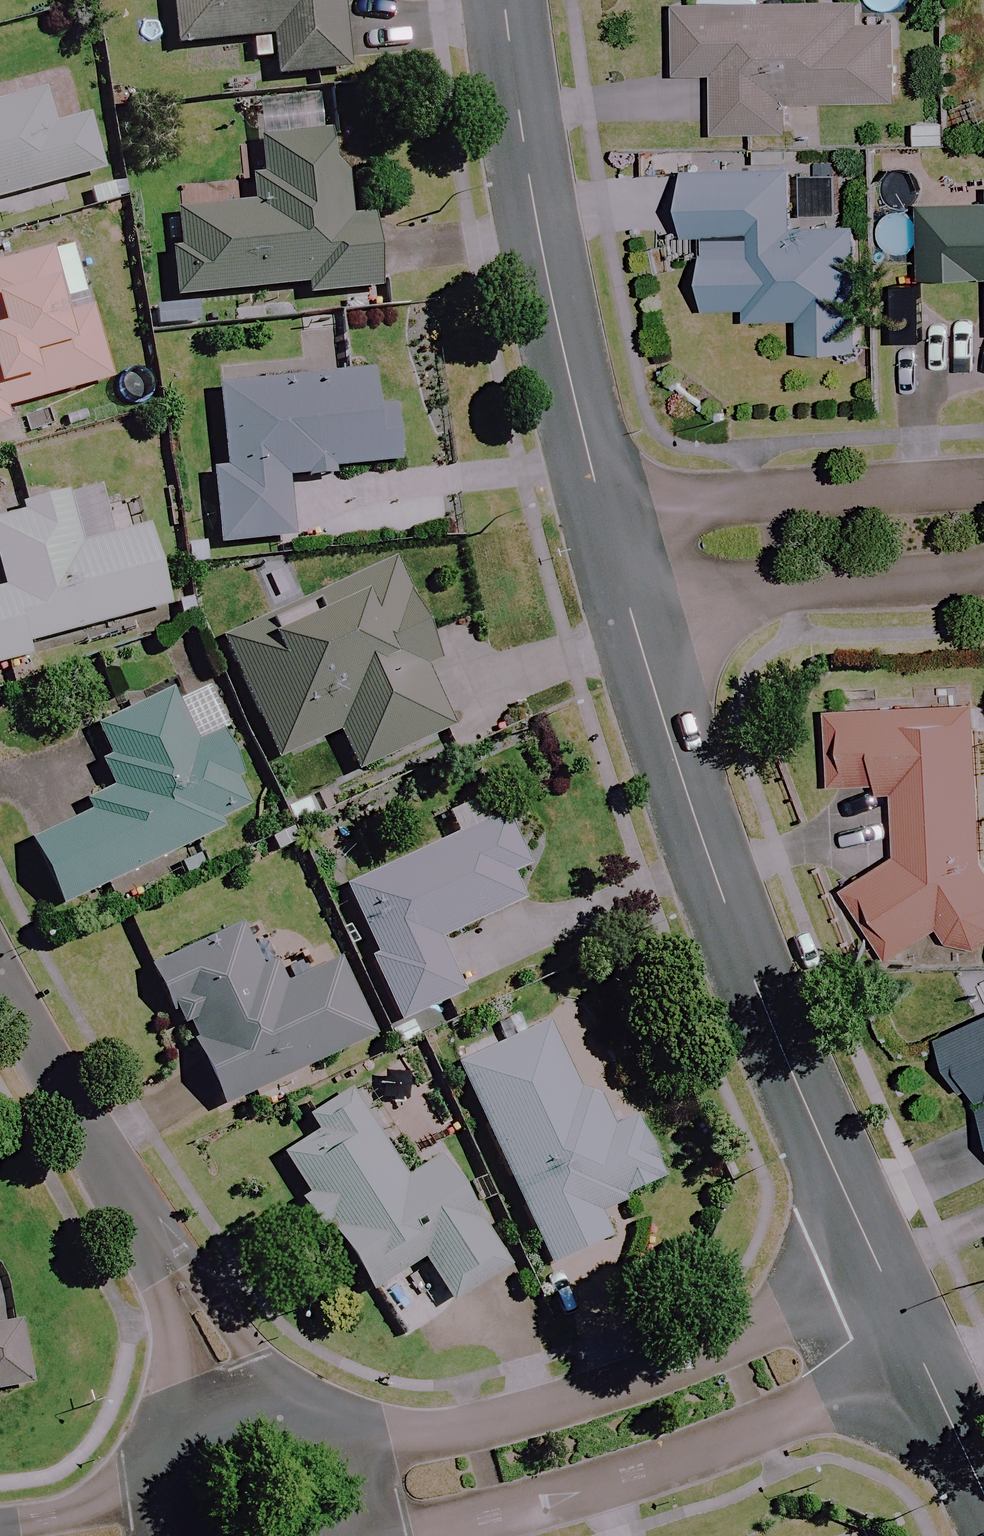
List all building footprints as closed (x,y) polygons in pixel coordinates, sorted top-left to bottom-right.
[(181,49),(254,40),(257,61),(277,58),(279,77),(351,68),(342,1),(349,0),(175,0),(181,49)] [(855,29),(855,6),(683,7),(684,75),(721,75),(721,134),(786,133),(786,106),(888,105),(887,28),(855,29)] [(103,171),(90,120),(55,129),(46,95),(0,107),(0,198),(103,171)] [(170,209),(176,299),(307,289),(308,301),(383,296),(377,219),(358,221),(352,130),(259,137),(262,179),(243,180),(245,204),(170,209)] [(789,169),(693,167),(692,238),(709,238),(707,311),(740,311),(740,322),(790,323),(789,352),(855,353),(857,231),(788,230),(789,169)] [(976,190),(976,209),(907,209),(907,281),(983,281),(983,190),(976,190)] [(77,247),(0,268),(0,426),(9,424),(5,410),(114,381),(77,247)] [(382,409),(378,373),(220,388),(227,469),(215,471),(222,546),(289,540),(283,475),(402,464),(397,407),(382,409)] [(71,498),(0,516),(0,565),(7,590),(0,592),(0,665),(33,657),(29,644),(174,606),(153,528),(83,546),(71,498)] [(436,665),(392,569),(228,645),(281,762),(343,734),(362,777),(456,734),(426,670),(436,665)] [(198,748),(176,696),(99,730),(130,799),(34,842),(62,905),(225,834),(219,820),(259,802),(229,734),(198,748)] [(974,705),(835,707),(836,781),(896,780),(897,852),(848,884),(895,957),(945,925),(954,939),(982,944),(983,943),(983,849),(976,836),(975,779),(974,705)] [(505,816),(462,836),(349,885),(379,954),(373,957),(401,1021),(465,992),(442,941),(520,907),(504,872),(525,862),(505,816)] [(272,992),(247,927),(155,963),(180,1026),(191,1022),(223,1105),(377,1045),(345,964),(272,992)] [(929,1039),(946,1081),(959,1076),(983,1140),(983,1017),(929,1039)] [(577,1089),(550,1026),(459,1066),(516,1193),(511,1195),(542,1267),(605,1239),(592,1209),(657,1180),(630,1119),(604,1130),(584,1086),(577,1089)] [(404,1181),(355,1092),(311,1116),(321,1135),(288,1153),(365,1296),(427,1262),(448,1301),(505,1270),(445,1159),(404,1181)] [(35,1385),(23,1324),(0,1328),(0,1391),(35,1385)]
